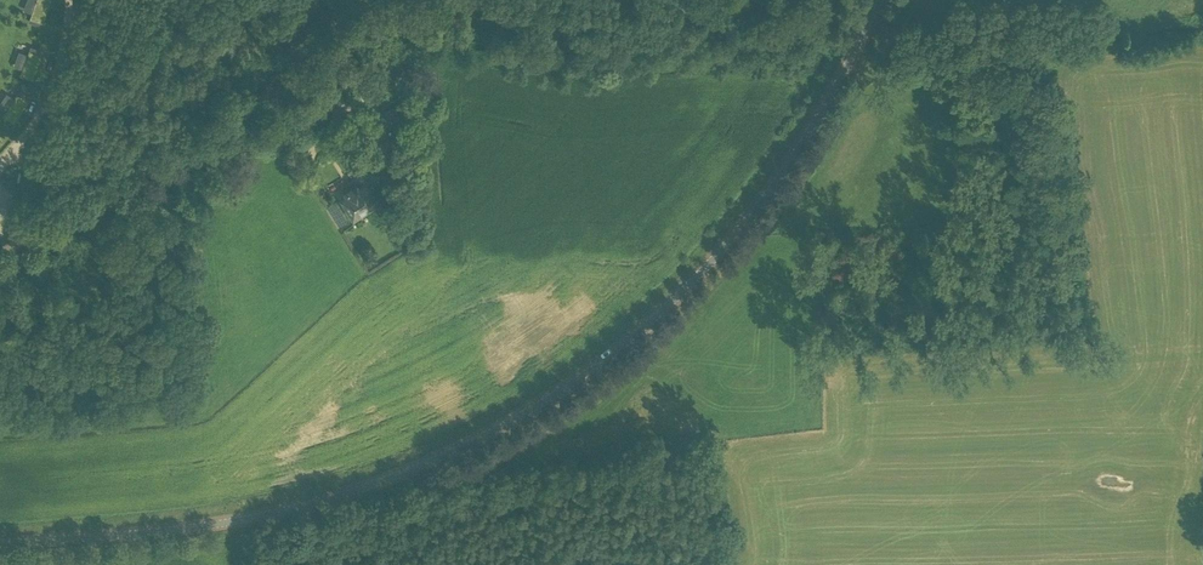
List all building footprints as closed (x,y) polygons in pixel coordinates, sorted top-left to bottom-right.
[(32,13),(31,14),(29,22),(38,26),(42,27),(44,20),(45,18),(46,14),(51,0),(36,0),(32,13)] [(20,76),(33,80),(43,50),(30,46),(27,55),(19,52),(14,66),(22,69),(20,76)] [(406,73),(397,78),(402,87),(410,82),(406,73)] [(14,124),(31,97),(19,90),(14,98),(10,96),(1,109),(5,112),(2,117),(14,124)] [(375,204),(364,186),(358,189),(356,186),(345,193),(347,197),(342,200),(353,218),(375,204)]
